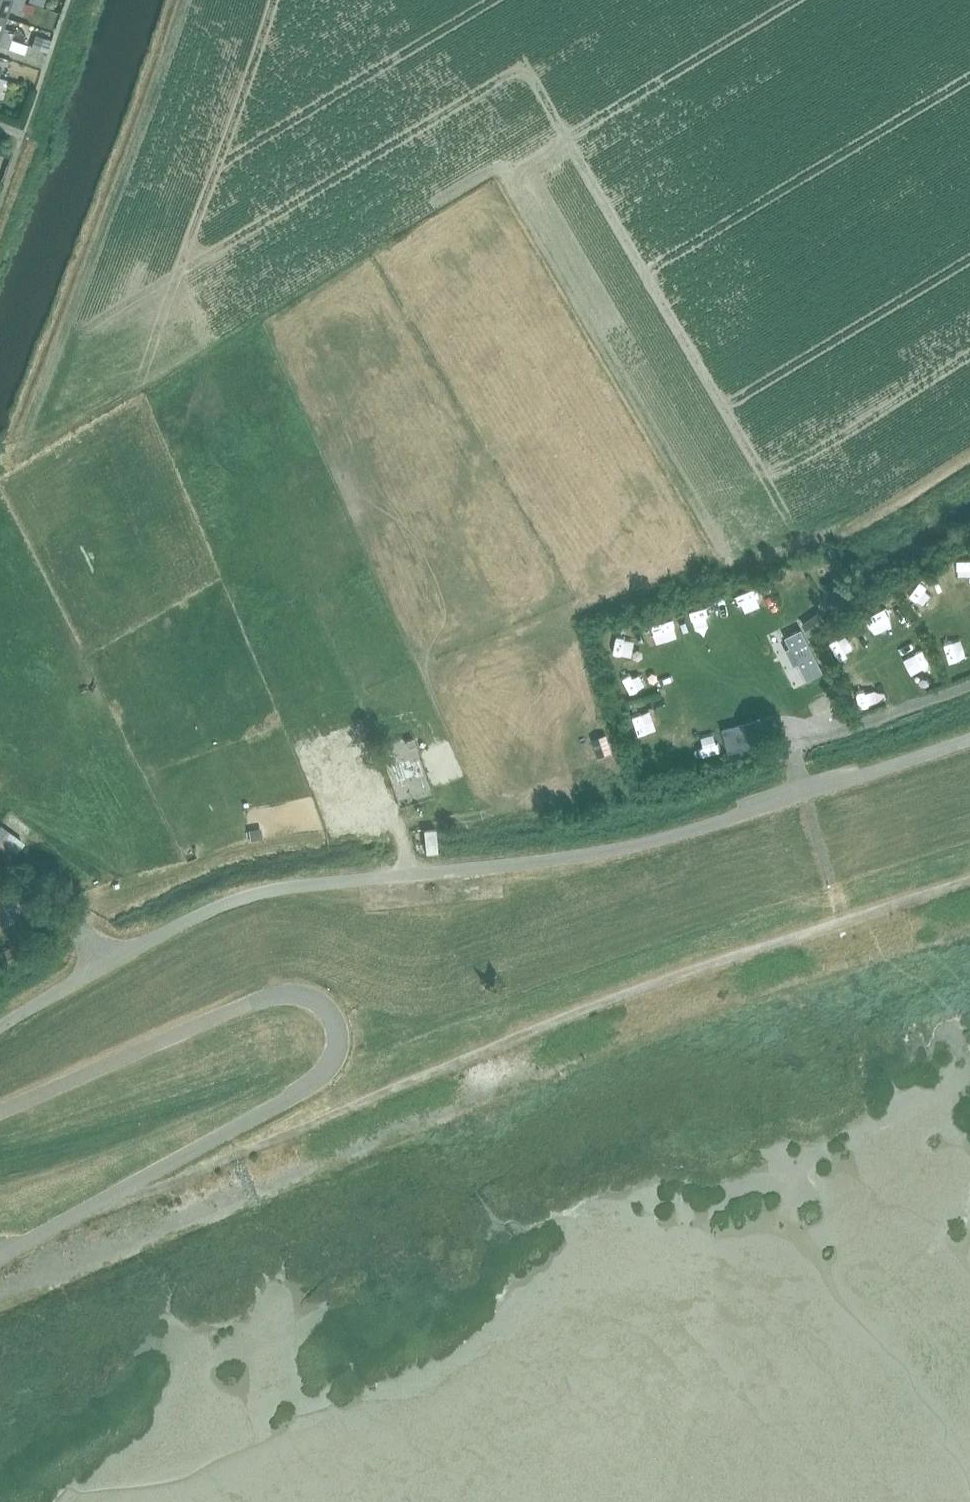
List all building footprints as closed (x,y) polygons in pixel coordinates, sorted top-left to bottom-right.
[(22,2),(16,0),(0,0),(0,15),(6,17),(10,5),(20,8),(22,2)] [(6,17),(0,15),(0,35),(10,39),(14,29),(3,26),(6,17)] [(0,35),(0,44),(8,47),(10,39),(0,35)] [(954,573),(969,572),(969,554),(953,556),(954,573)] [(819,611),(802,623),(811,635),(828,623),(819,611)] [(839,649),(855,638),(844,621),(828,631),(839,649)] [(808,679),(823,671),(802,629),(786,637),(808,679)] [(634,658),(642,637),(627,631),(619,652),(634,658)] [(651,684),(632,689),(639,715),(658,710),(651,684)] [(768,739),(762,718),(727,727),(733,749),(768,739)] [(603,756),(612,753),(606,734),(597,737),(603,756)] [(406,739),(408,747),(416,744),(413,737),(406,739)]
